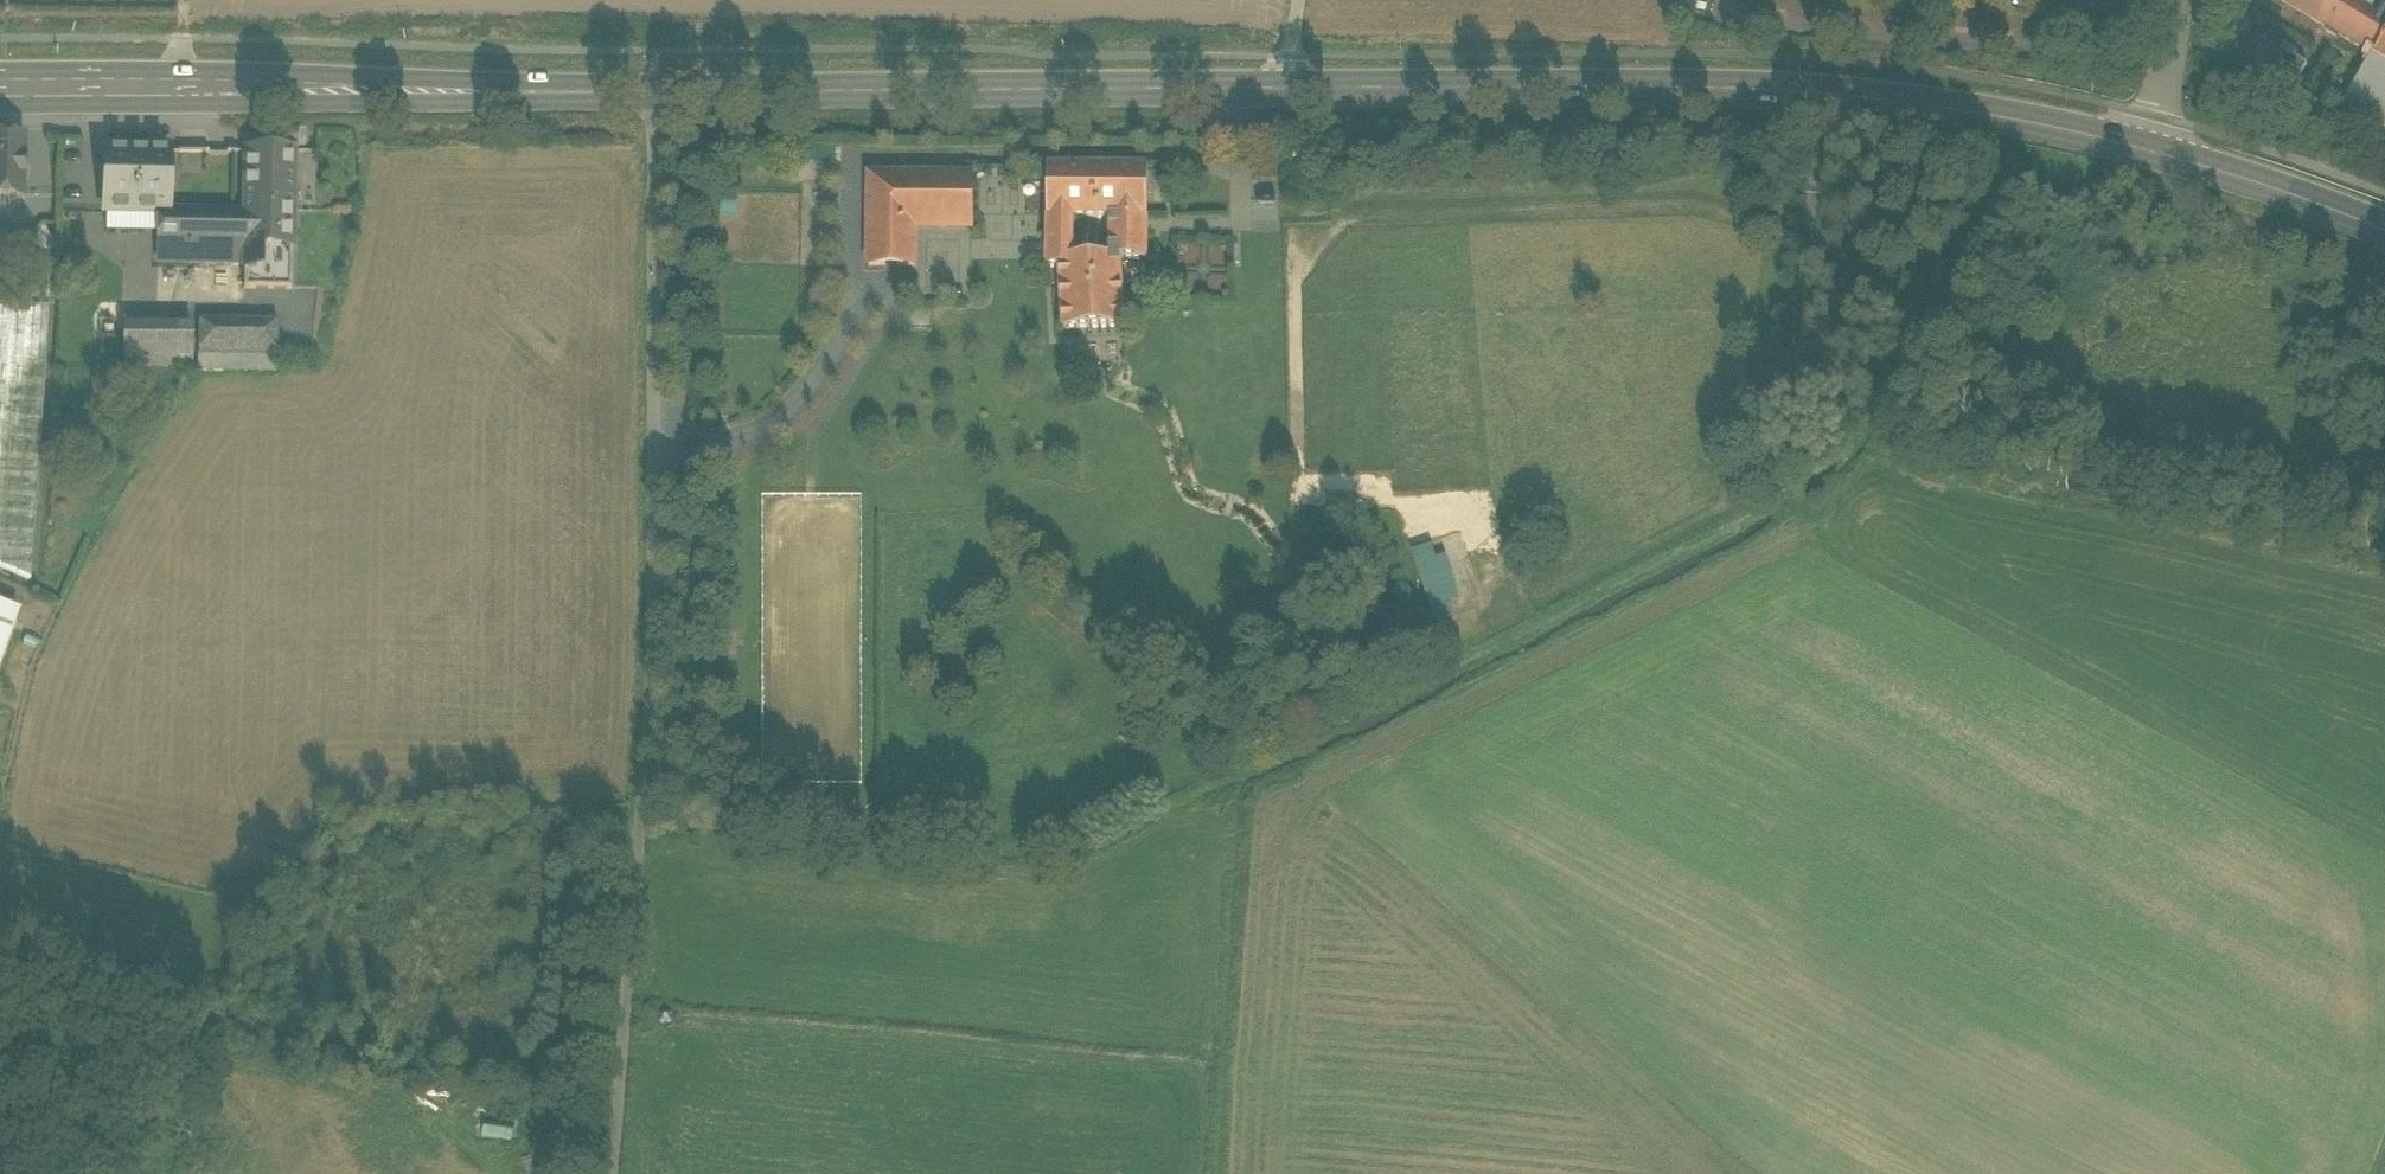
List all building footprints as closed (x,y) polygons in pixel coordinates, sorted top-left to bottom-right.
[(2373,57),(2376,58),(2384,43),(2384,0),(2275,0),(2373,57)] [(2376,58),(2384,64),(2384,43),(2376,58)] [(2376,58),(2373,57),(2343,108),(2384,132),(2384,64),(2376,58)] [(0,138),(0,197),(22,198),(23,176),(24,176),(25,161),(23,161),(24,139),(0,138)] [(159,214),(168,214),(168,212),(169,150),(105,149),(104,212),(159,214)] [(246,151),(245,213),(244,264),(244,289),(291,290),(293,152),(246,151)] [(1047,170),(1048,221),(1070,221),(1123,220),(1149,220),(1148,169),(1047,170)] [(869,267),(914,267),(914,229),(971,229),(971,177),(870,177),(869,267)] [(158,263),(244,264),(245,213),(168,212),(168,214),(159,214),(158,263)] [(1149,220),(1123,220),(1123,235),(1149,234),(1149,220)] [(1070,259),(1070,221),(1048,221),(1048,270),(1060,270),(1060,259),(1070,259)] [(13,251),(15,251),(15,234),(0,234),(0,248),(13,249),(13,251)] [(1124,257),(1122,258),(1122,261),(1149,260),(1149,234),(1123,235),(1124,257)] [(12,285),(13,251),(13,249),(0,248),(0,284),(12,285)] [(1122,258),(1070,259),(1060,259),(1060,270),(1062,330),(1124,328),(1122,261),(1122,258)] [(31,580),(48,301),(13,299),(13,306),(0,306),(0,566),(31,580)] [(198,372),(222,372),(222,356),(276,357),(277,322),(199,321),(198,372)] [(123,371),(192,371),(192,332),(123,331),(123,371)] [(275,373),(276,357),(222,356),(222,372),(275,373)] [(1433,546),(1412,552),(1434,623),(1455,617),(1451,605),(1461,602),(1447,557),(1437,560),(1433,546)] [(17,608),(0,602),(0,655),(17,608)]
